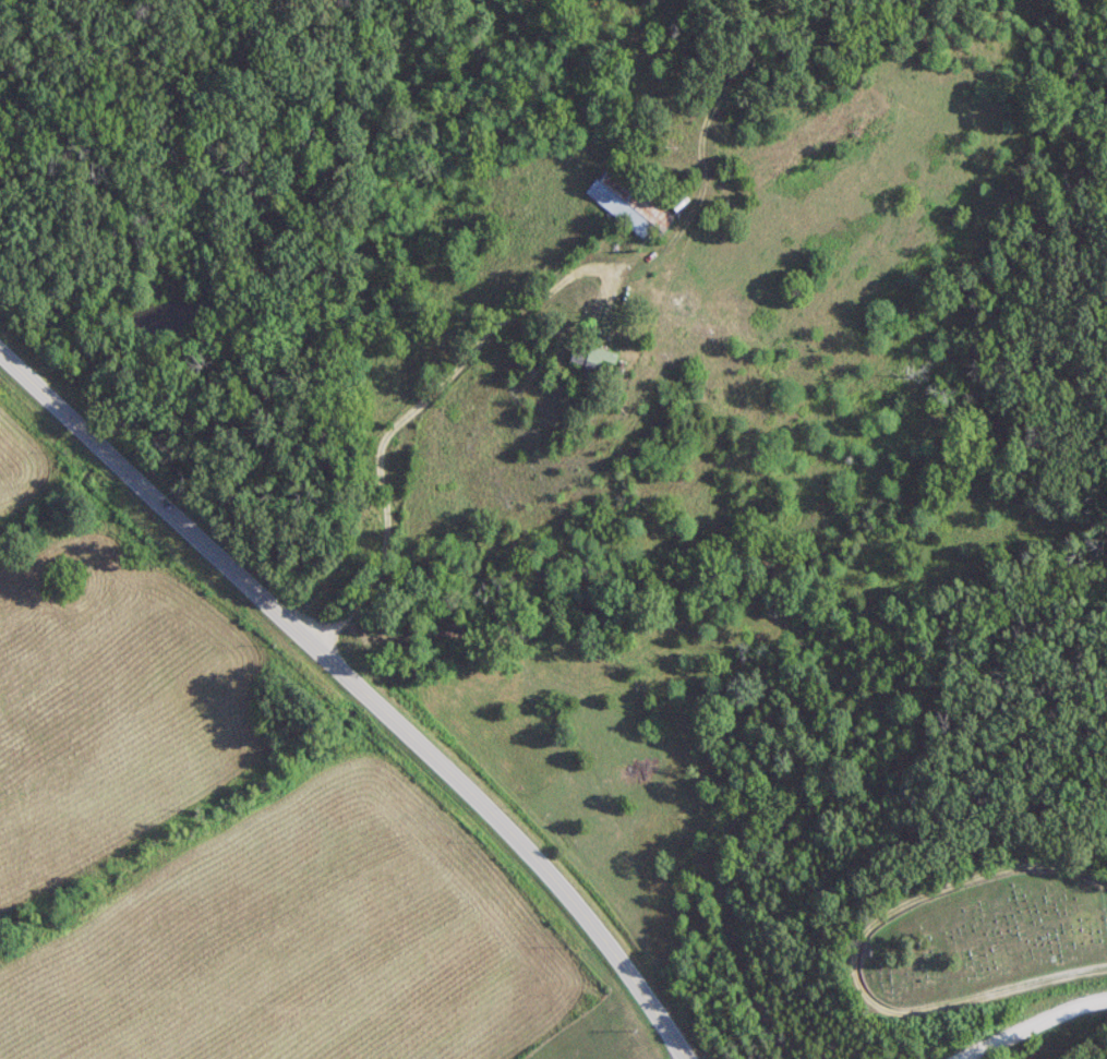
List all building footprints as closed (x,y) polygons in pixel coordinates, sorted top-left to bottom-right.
[(654,224),(665,231),(676,215),(606,164),(584,194),(644,238),(654,224)] [(588,365),(585,375),(596,378),(599,368),(607,371),(610,361),(619,363),(623,352),(578,339),(572,360),(588,365)]
